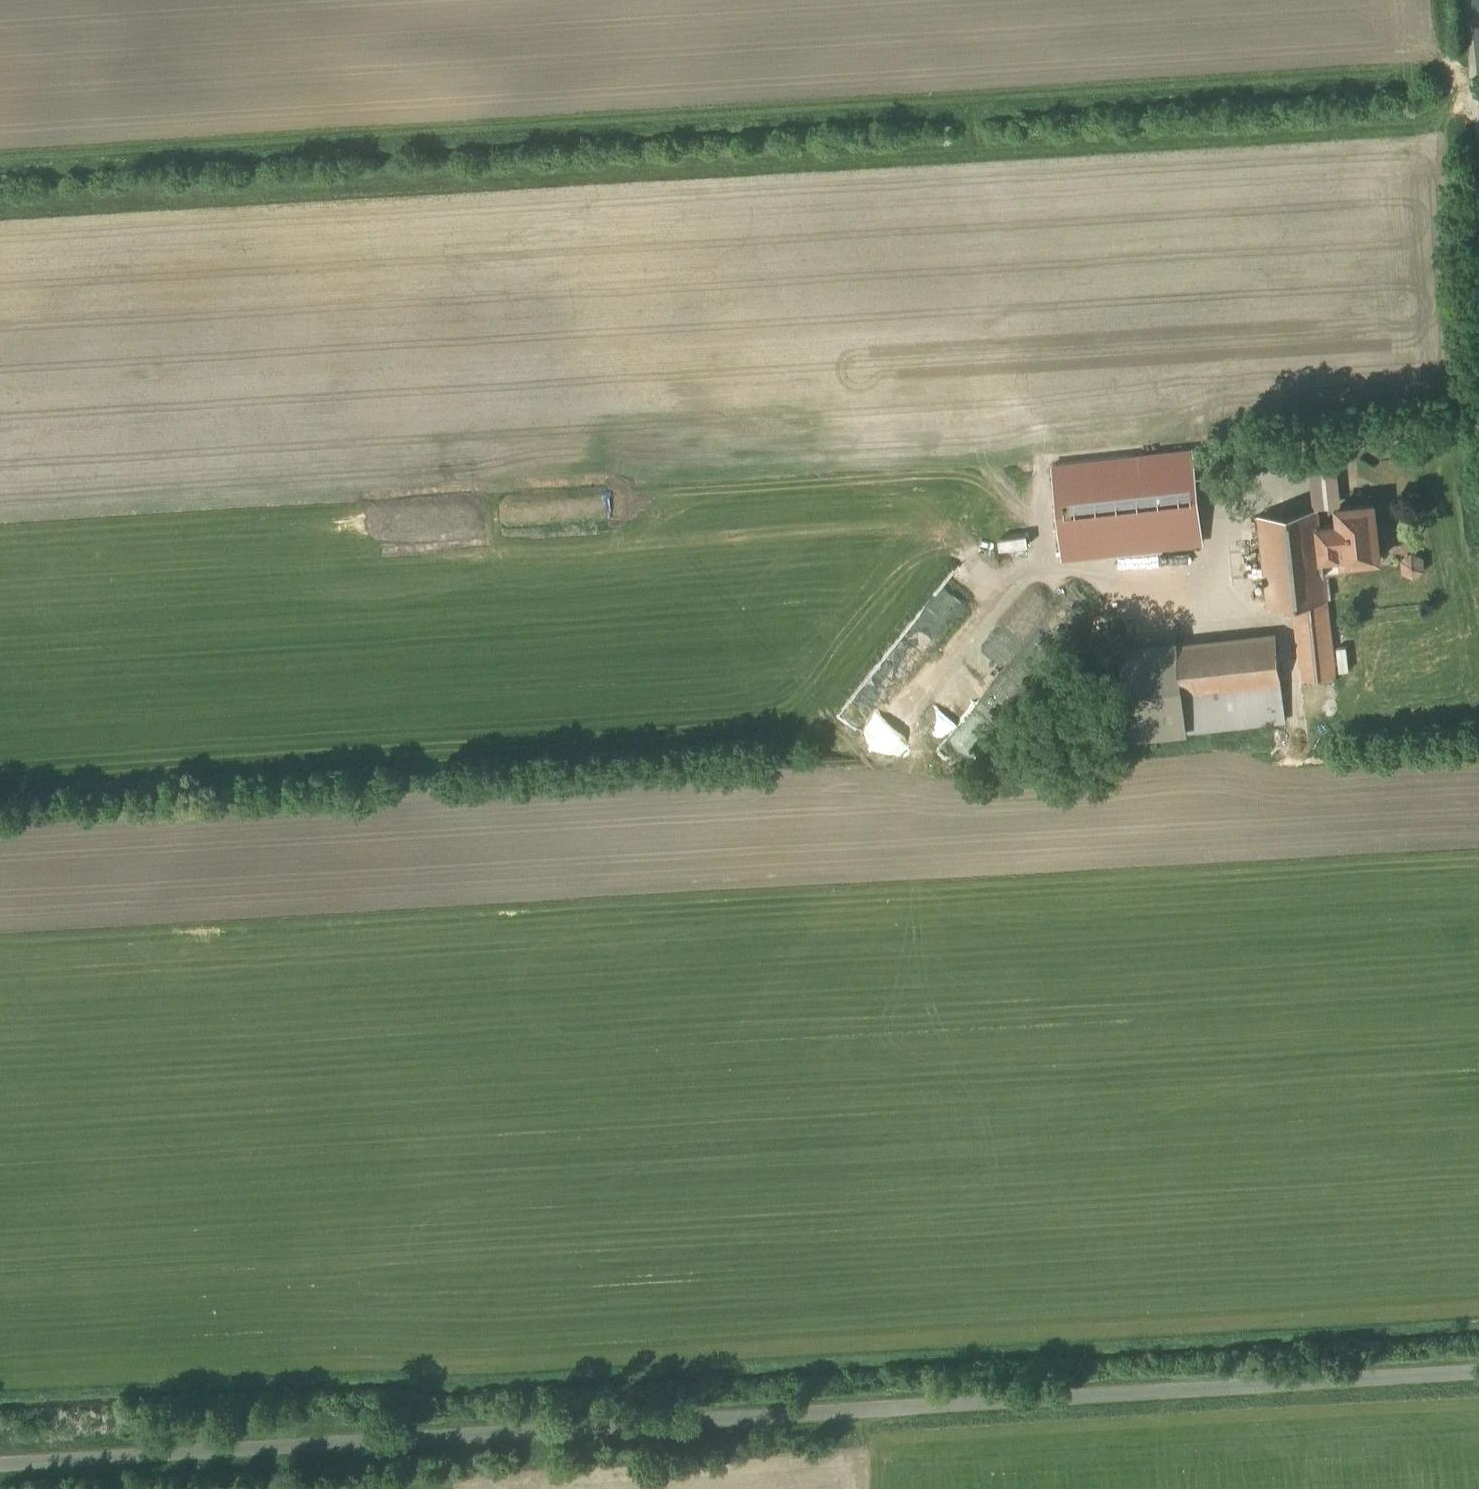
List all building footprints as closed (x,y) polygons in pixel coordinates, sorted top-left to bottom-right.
[(1192,449),(1054,464),(1064,558),(1202,543),(1192,449)] [(1374,503),(1339,507),(1340,523),(1321,525),(1326,571),(1347,569),(1346,562),(1380,558),(1374,503)] [(1321,525),(1319,509),(1258,515),(1268,606),(1269,606),(1269,607),(1295,604),(1303,679),(1337,676),(1326,571),(1321,525)] [(1419,561),(1407,555),(1396,563),(1399,578),(1411,582),(1421,572),(1419,561)] [(1277,634),(1177,645),(1179,657),(1187,731),(1286,720),(1277,634)] [(1179,657),(1123,663),(1131,737),(1187,731),(1179,657)]
